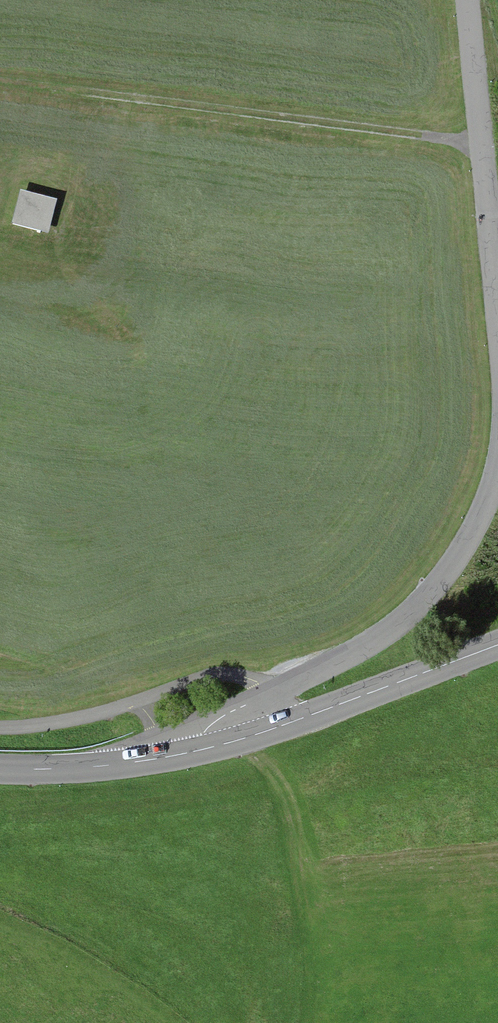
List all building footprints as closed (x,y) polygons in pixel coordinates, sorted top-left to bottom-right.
[(57,201),(20,192),(12,225),(48,234),(57,201)]
